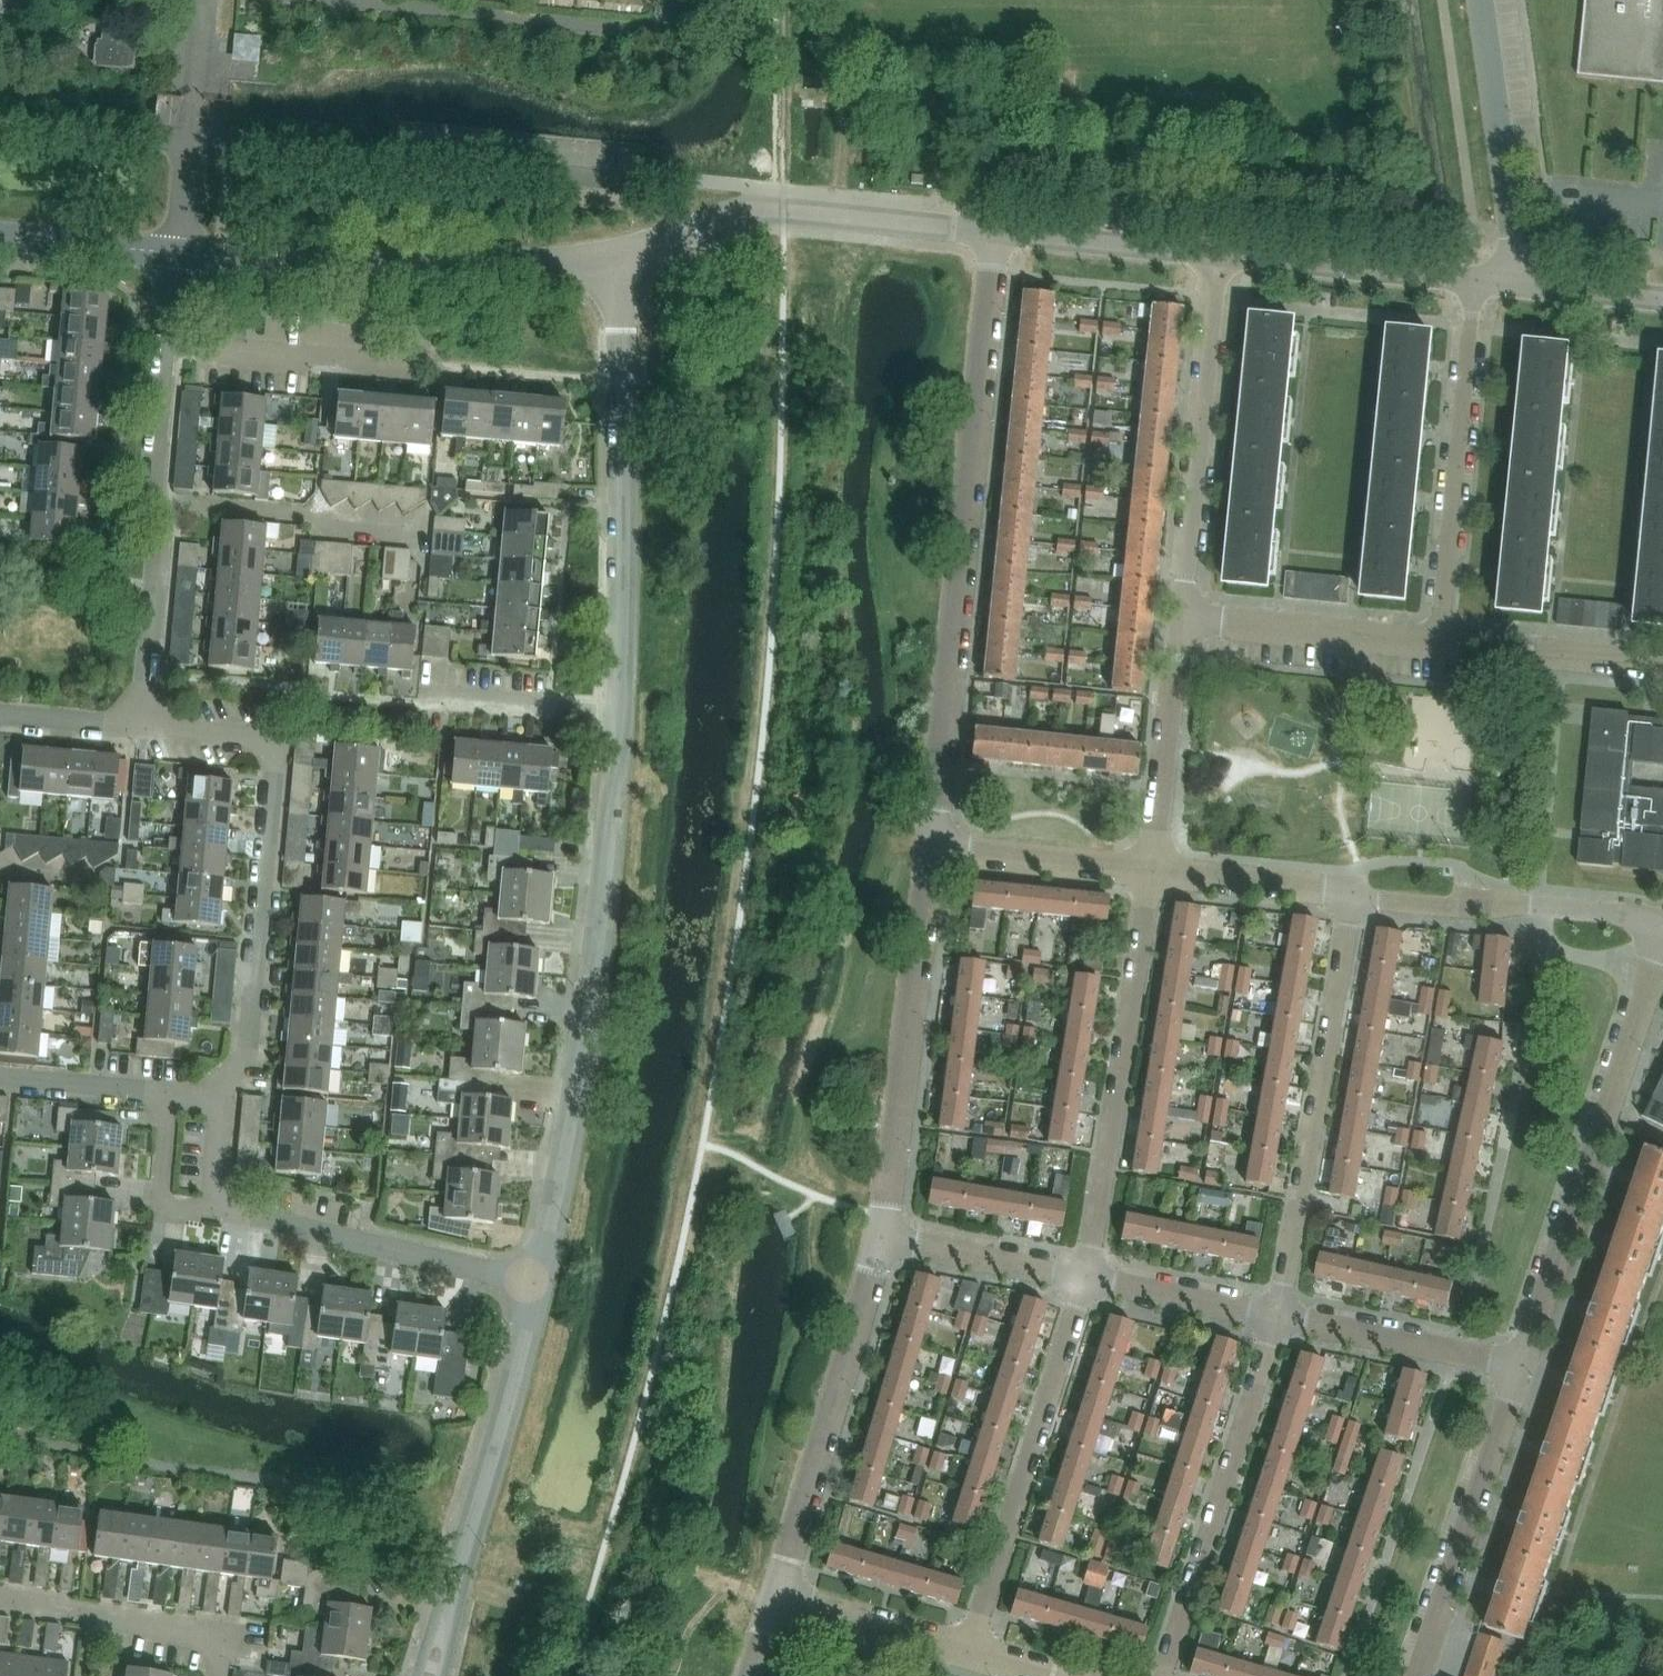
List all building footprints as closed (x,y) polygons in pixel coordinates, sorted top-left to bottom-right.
[(1578,76),(1662,84),(1662,0),(1586,0),(1578,76)] [(103,42),(98,42),(98,47),(96,47),(95,59),(96,59),(96,65),(121,68),(122,67),(132,68),(134,47),(124,46),(124,44),(119,44),(120,34),(104,32),(103,42)] [(261,37),(234,35),(231,61),(258,64),(261,37)] [(63,292),(61,317),(106,321),(108,296),(86,294),(86,285),(74,284),(50,282),(49,291),(63,292)] [(31,285),(18,284),(16,304),(29,305),(31,285)] [(11,290),(0,289),(0,311),(6,312),(13,313),(16,290),(11,290)] [(1023,293),(1021,321),(1050,324),(1053,296),(1023,293)] [(1152,305),(1149,333),(1179,336),(1182,309),(1152,305)] [(61,317),(59,341),(104,344),(105,329),(112,329),(113,321),(106,321),(61,317)] [(1254,318),(1251,353),(1247,384),(1288,389),(1294,324),(1295,322),(1254,318)] [(1088,333),(1089,321),(1080,320),(1079,332),(1088,333)] [(1021,321),(1018,348),(1047,351),(1050,324),(1021,321)] [(1089,321),(1088,333),(1097,334),(1098,322),(1089,321)] [(1103,322),(1102,334),(1111,335),(1112,323),(1103,322)] [(1112,323),(1111,335),(1119,336),(1120,324),(1112,323)] [(1149,333),(1146,361),(1176,364),(1179,336),(1149,333)] [(1385,398),(1424,403),(1431,337),(1392,333),(1392,334),(1385,398)] [(104,344),(59,341),(57,365),(101,368),(102,368),(103,353),(110,353),(110,345),(104,344)] [(1522,412),(1561,415),(1568,351),(1568,349),(1529,345),(1522,412)] [(1018,348),(1015,375),(1045,378),(1047,351),(1018,348)] [(1146,361),(1143,388),(1173,391),(1176,364),(1146,361)] [(57,365),(55,377),(43,376),(42,388),(54,389),(99,392),(101,377),(107,377),(108,369),(102,368),(101,368),(57,365)] [(1015,375),(1012,403),(1042,406),(1045,378),(1015,375)] [(1082,387),(1083,376),(1074,375),(1073,387),(1082,387)] [(1083,376),(1082,387),(1091,388),(1092,377),(1083,376)] [(1097,377),(1096,389),(1105,390),(1106,378),(1097,377)] [(1106,378),(1105,390),(1114,391),(1115,379),(1106,378)] [(1241,451),(1281,455),(1288,389),(1247,384),(1241,451)] [(441,437),(457,438),(456,451),(465,452),(466,439),(465,439),(469,394),(454,393),(454,386),(446,385),(441,437)] [(469,394),(465,439),(466,439),(489,441),(493,396),(478,395),(478,388),(470,387),(469,394)] [(1143,388),(1141,415),(1170,419),(1173,391),(1143,388)] [(99,392),(54,389),(52,413),(97,416),(99,400),(105,401),(106,392),(99,392)] [(362,397),(358,441),(382,444),(386,399),(371,397),(371,391),(363,390),(362,397)] [(489,441),(513,443),(517,398),(502,397),(502,390),(493,390),(493,396),(489,441)] [(201,394),(182,392),(181,402),(200,404),(201,394)] [(386,399),(382,444),(406,446),(410,401),(395,400),(395,393),(387,392),(386,399)] [(517,398),(513,443),(537,446),(541,401),(525,399),(526,392),(517,392),(517,398)] [(362,397),(338,394),(336,417),(327,416),(326,428),(335,429),(334,439),(358,441),(362,397)] [(410,401),(406,446),(431,448),(435,403),(419,402),(419,395),(410,394),(410,401)] [(541,401),(537,446),(562,448),(566,403),(549,401),(550,395),(541,394),(541,401)] [(264,425),(266,400),(214,395),(214,404),(220,405),(219,420),(264,425)] [(1424,403),(1385,398),(1378,464),(1417,469),(1424,403)] [(200,404),(181,402),(180,416),(199,418),(200,404)] [(1012,403),(1009,430),(1039,433),(1042,406),(1012,403)] [(1107,412),(1094,411),(1093,411),(1092,424),(1105,425),(1107,412)] [(1554,482),(1561,415),(1522,412),(1516,478),(1554,482)] [(62,438),(95,441),(96,424),(103,425),(104,416),(97,416),(52,413),(51,425),(38,424),(37,436),(50,437),(62,438)] [(1141,415),(1138,443),(1167,446),(1170,419),(1141,415)] [(179,426),(198,428),(198,427),(199,418),(180,416),(179,426)] [(199,418),(198,427),(218,429),(217,444),(262,449),(262,448),(275,449),(277,427),(264,426),(264,425),(219,420),(212,419),(199,418)] [(318,420),(305,419),(305,428),(318,430),(319,420),(318,420)] [(1657,425),(1651,491),(1662,492),(1662,426),(1657,425)] [(198,428),(179,426),(177,440),(197,442),(198,428)] [(305,428),(303,444),(315,445),(316,445),(318,430),(317,430),(305,428)] [(1009,430),(1007,457),(1036,460),(1038,443),(1046,444),(1047,437),(1039,436),(1039,433),(1009,430)] [(1076,442),(1077,430),(1068,430),(1067,441),(1076,442)] [(1077,430),(1076,442),(1085,443),(1086,431),(1077,430)] [(1091,432),(1090,444),(1099,445),(1100,433),(1091,432)] [(1100,433),(1099,445),(1108,446),(1108,441),(1127,443),(1127,434),(1109,433),(1109,434),(1100,433)] [(38,446),(36,470),(81,473),(83,449),(61,446),(62,438),(50,437),(37,436),(30,435),(30,445),(38,446)] [(177,450),(196,452),(197,442),(177,440),(177,450)] [(260,472),(262,449),(217,444),(210,443),(209,452),(216,452),(215,468),(260,472)] [(1138,443),(1135,470),(1164,473),(1167,446),(1138,443)] [(196,452),(177,450),(175,464),(195,466),(196,452)] [(1281,455),(1241,451),(1234,517),(1274,521),(1281,455)] [(1074,454),(1073,464),(1082,465),(1082,454),(1074,454)] [(478,456),(465,455),(464,465),(477,467),(478,456)] [(1007,457),(1004,485),(1033,488),(1036,460),(1007,457)] [(174,474),(194,476),(195,466),(175,464),(174,474)] [(1417,469),(1378,464),(1371,530),(1410,535),(1417,469)] [(255,497),(255,500),(268,502),(270,475),(271,475),(271,474),(260,473),(260,472),(215,468),(208,467),(207,476),(214,476),(212,493),(255,497)] [(79,497),(80,481),(87,482),(88,473),(81,473),(36,470),(34,493),(79,497)] [(1135,470),(1132,498),(1161,501),(1164,473),(1135,470)] [(194,476),(174,474),(173,493),(193,494),(194,476)] [(1554,482),(1516,478),(1509,544),(1548,548),(1554,482)] [(437,479),(436,488),(432,488),(430,503),(437,518),(456,500),(457,490),(456,490),(457,480),(437,479)] [(321,480),(321,488),(320,489),(331,508),(348,498),(354,495),(355,483),(321,480)] [(465,491),(485,493),(486,483),(466,481),(465,491)] [(355,510),(372,501),(377,498),(379,485),(355,483),(354,495),(348,498),(355,510)] [(486,483),(485,493),(504,494),(505,485),(486,483)] [(557,499),(558,486),(558,485),(534,483),(533,487),(532,497),(557,499)] [(1071,497),(1072,485),(1063,484),(1062,496),(1071,497)] [(379,512),(396,503),(401,500),(403,488),(379,485),(377,498),(372,501),(379,512)] [(513,495),(532,497),(533,487),(514,485),(513,495)] [(1004,485),(1001,512),(1031,515),(1033,488),(1004,485)] [(1072,485),(1071,497),(1080,498),(1081,486),(1072,485)] [(1086,487),(1085,498),(1093,499),(1095,488),(1086,487)] [(401,500),(396,503),(403,515),(426,501),(427,490),(403,488),(401,500)] [(1095,488),(1093,499),(1102,500),(1103,489),(1095,488)] [(1651,491),(1645,557),(1662,559),(1662,492),(1651,491)] [(34,493),(32,517),(77,521),(78,505),(85,506),(86,497),(79,497),(34,493)] [(1132,498),(1129,525),(1158,528),(1161,501),(1132,498)] [(502,536),(547,540),(549,516),(527,514),(528,505),(515,504),(515,513),(504,512),(502,536)] [(1083,521),(1095,522),(1096,507),(1084,506),(1083,521)] [(1067,518),(1075,519),(1076,510),(1068,510),(1067,518)] [(1001,512),(998,539),(1028,542),(1031,515),(1001,512)] [(77,521),(32,517),(29,542),(74,545),(76,529),(83,530),(83,521),(77,521)] [(465,520),(437,518),(434,517),(433,530),(464,533),(465,520)] [(1234,517),(1230,552),(1227,583),(1268,587),(1268,585),(1274,521),(1234,517)] [(213,539),(213,547),(264,552),(265,539),(278,540),(279,526),(267,524),(267,527),(222,523),(220,539),(213,539)] [(1129,525),(1126,553),(1155,556),(1158,528),(1129,525)] [(464,533),(433,530),(432,543),(463,546),(464,533)] [(1410,535),(1371,530),(1364,595),(1364,597),(1403,601),(1410,535)] [(547,540),(502,536),(500,560),(545,565),(546,549),(553,549),(554,541),(547,540)] [(998,539),(995,566),(1025,570),(1028,542),(998,539)] [(1065,552),(1066,540),(1057,539),(1056,551),(1065,552)] [(1066,540),(1065,552),(1074,553),(1075,541),(1066,540)] [(298,555),(312,556),(311,573),(324,574),(327,543),(300,541),(298,555)] [(1080,541),(1079,553),(1088,554),(1089,542),(1080,541)] [(1089,542),(1088,554),(1096,555),(1097,543),(1089,542)] [(327,543),(324,574),(337,575),(340,544),(327,543)] [(180,544),(178,557),(198,559),(200,546),(180,544)] [(340,544),(337,575),(350,577),(353,545),(340,544)] [(1548,548),(1509,544),(1503,610),(1541,614),(1541,612),(1548,548)] [(264,552),(213,547),(212,555),(219,556),(217,571),(262,576),(264,552)] [(382,579),(395,580),(398,549),(385,548),(382,579)] [(398,549),(395,580),(408,582),(411,551),(398,549)] [(1126,553),(1123,580),(1152,583),(1155,556),(1126,553)] [(431,554),(429,578),(439,579),(439,581),(451,582),(453,556),(431,554)] [(178,567),(197,569),(198,559),(178,557),(178,567)] [(1645,557),(1638,621),(1638,624),(1662,626),(1662,559),(1645,557)] [(545,565),(500,560),(498,584),(543,588),(544,573),(551,573),(552,565),(545,565)] [(995,566),(993,594),(1022,597),(1025,570),(995,566)] [(178,567),(176,581),(196,583),(197,569),(178,567)] [(260,599),(262,576),(217,571),(210,570),(210,579),(216,580),(215,595),(260,599)] [(1286,572),(1285,587),(1284,598),(1296,600),(1299,573),(1286,572)] [(1299,573),(1296,600),(1309,601),(1312,574),(1299,573)] [(1312,574),(1309,601),(1322,602),(1324,575),(1312,574)] [(1324,575),(1322,602),(1334,603),(1337,577),(1324,575)] [(1337,577),(1334,603),(1347,605),(1348,593),(1349,578),(1337,577)] [(439,579),(429,578),(427,598),(437,598),(439,581),(439,579)] [(1123,580),(1120,607),(1149,610),(1152,583),(1123,580)] [(175,591),(195,593),(196,583),(176,581),(175,591)] [(498,584),(496,608),(540,612),(542,596),(549,597),(549,588),(543,588),(498,584)] [(175,591),(174,605),(194,607),(195,593),(175,591)] [(258,623),(260,599),(215,595),(208,594),(208,603),(214,604),(213,619),(258,623)] [(993,594),(990,621),(1019,624),(1022,597),(993,594)] [(1059,607),(1060,595),(1051,594),(1050,606),(1059,607)] [(1060,595),(1059,607),(1068,608),(1069,596),(1060,595)] [(1074,597),(1073,608),(1082,609),(1083,598),(1074,597)] [(1083,598),(1082,609),(1090,610),(1092,599),(1083,598)] [(1559,599),(1558,613),(1557,625),(1569,626),(1572,600),(1559,599)] [(1572,600),(1569,626),(1582,627),(1584,601),(1572,600)] [(1584,601),(1582,627),(1595,628),(1597,603),(1584,601)] [(418,603),(418,611),(426,611),(427,604),(418,603)] [(1597,603),(1595,628),(1607,630),(1610,604),(1597,603)] [(1610,604),(1607,630),(1620,631),(1621,620),(1622,605),(1610,604)] [(173,615),(193,617),(194,607),(174,605),(173,615)] [(1148,626),(1149,610),(1120,607),(1117,635),(1146,638),(1148,626)] [(496,608),(494,623),(481,621),(480,631),(494,632),(538,636),(540,620),(546,621),(547,612),(540,612),(496,608)] [(401,679),(411,680),(416,628),(402,627),(403,613),(391,612),(390,626),(391,626),(386,671),(402,672),(401,679)] [(173,615),(172,629),(192,631),(193,617),(173,615)] [(255,647),(258,623),(213,619),(206,618),(205,627),(212,627),(211,643),(255,647)] [(339,667),(343,622),(319,619),(314,664),(331,666),(330,672),(339,673),(339,667)] [(990,621),(987,648),(1016,651),(1019,624),(990,621)] [(367,624),(343,622),(339,667),(355,668),(354,675),(362,675),(363,669),(367,624)] [(386,671),(391,626),(390,626),(367,624),(363,669),(378,670),(378,677),(386,677),(386,671)] [(435,658),(438,627),(425,626),(422,657),(435,658)] [(451,628),(438,627),(435,658),(448,659),(451,628)] [(171,639),(191,641),(192,631),(172,629),(171,639)] [(494,632),(492,646),(479,645),(478,656),(536,661),(538,644),(544,645),(545,636),(538,636),(494,632)] [(1117,635),(1115,662),(1144,665),(1146,638),(1117,635)] [(171,639),(169,654),(189,656),(191,641),(171,639)] [(255,647),(211,643),(204,642),(203,650),(210,651),(208,668),(253,672),(255,647)] [(987,648),(984,676),(1014,679),(1016,651),(987,648)] [(1054,661),(1055,650),(1046,649),(1044,660),(1054,661)] [(1055,650),(1054,661),(1063,662),(1064,651),(1055,650)] [(1069,651),(1067,663),(1076,664),(1077,652),(1069,651)] [(1077,652),(1076,664),(1085,665),(1086,653),(1077,652)] [(169,654),(169,664),(188,666),(189,656),(169,654)] [(1115,662),(1112,690),(1141,693),(1144,665),(1115,662)] [(995,684),(994,699),(1002,699),(1007,700),(1008,685),(995,684)] [(1029,699),(1038,700),(1039,687),(1030,686),(1029,699)] [(1039,687),(1038,700),(1047,701),(1048,688),(1039,687)] [(1052,702),(1061,702),(1062,690),(1053,689),(1052,702)] [(1062,690),(1061,702),(1069,703),(1070,691),(1062,690)] [(1084,705),(1085,692),(1076,691),(1075,704),(1084,705)] [(1094,693),(1085,692),(1084,705),(1093,706),(1094,693)] [(988,700),(987,711),(1002,712),(1003,701),(988,700)] [(1627,716),(1627,713),(1593,709),(1578,865),(1612,868),(1612,863),(1622,864),(1622,869),(1662,873),(1662,790),(1631,787),(1633,763),(1662,766),(1662,719),(1627,716)] [(1108,773),(1109,766),(1111,743),(1114,717),(1101,715),(1097,742),(1084,740),(1081,770),(1108,773)] [(971,759),(988,761),(999,762),(1002,732),(974,729),(971,759)] [(296,731),(294,757),(313,759),(316,733),(296,731)] [(1002,732),(999,762),(1026,765),(1029,735),(1002,732)] [(1029,735),(1026,765),(1054,768),(1057,738),(1029,735)] [(479,743),(475,788),(499,790),(503,745),(487,743),(488,737),(479,736),(479,743)] [(503,745),(499,790),(513,791),(512,805),(522,806),(523,792),(527,747),(511,746),(512,739),(503,738),(503,745)] [(1081,770),(1084,740),(1057,738),(1054,768),(1081,770)] [(559,753),(551,752),(552,749),(535,748),(536,741),(527,740),(527,747),(523,792),(537,793),(536,807),(546,808),(548,794),(550,768),(558,769),(559,753)] [(444,762),(443,774),(452,775),(451,786),(475,788),(479,743),(455,741),(453,763),(444,762)] [(43,795),(67,797),(71,752),(56,751),(56,744),(48,743),(47,750),(43,795)] [(1108,773),(1136,776),(1139,746),(1112,743),(1109,766),(1108,773)] [(71,752),(67,797),(91,799),(95,754),(79,753),(80,746),(71,746),(71,752)] [(325,770),(377,774),(379,750),(334,746),(333,762),(326,761),(313,760),(313,768),(325,770)] [(22,760),(10,759),(7,798),(19,799),(19,793),(43,795),(47,750),(23,748),(22,760)] [(95,754),(91,799),(116,802),(120,757),(103,755),(104,749),(95,748),(95,754)] [(313,759),(294,757),(293,767),(313,768),(313,760),(313,759)] [(132,797),(152,799),(155,767),(135,765),(132,797)] [(292,780),(311,782),(313,768),(293,767),(292,780)] [(211,772),(179,769),(178,779),(187,780),(185,803),(230,807),(232,783),(210,781),(211,772)] [(330,794),(375,798),(377,774),(325,770),(325,778),(332,778),(330,794)] [(311,782),(292,780),(291,790),(310,792),(311,782)] [(290,804),(309,806),(310,792),(291,790),(290,804)] [(375,798),(330,794),(323,793),(323,802),(329,802),(328,818),(373,822),(375,798)] [(130,822),(140,823),(141,804),(132,803),(130,822)] [(183,827),(228,831),(229,815),(236,816),(237,807),(230,807),(185,803),(183,827)] [(309,806),(290,804),(289,814),(308,816),(309,806)] [(287,828),(307,830),(308,816),(289,814),(287,828)] [(370,846),(373,822),(328,818),(321,817),(320,825),(327,826),(326,842),(370,846)] [(118,839),(120,820),(110,819),(108,838),(118,839)] [(140,823),(130,822),(128,842),(138,842),(140,823)] [(228,831),(183,827),(182,839),(169,838),(168,850),(181,851),(226,855),(227,839),(234,840),(235,831),(228,831)] [(484,847),(494,848),(495,831),(496,828),(486,827),(484,847)] [(307,830),(287,828),(287,838),(306,840),(307,830)] [(517,858),(518,850),(519,837),(520,833),(495,831),(494,848),(493,855),(493,856),(517,858)] [(457,835),(438,833),(437,843),(456,844),(457,835)] [(15,835),(14,846),(14,847),(22,862),(39,852),(44,849),(46,838),(15,835)] [(519,837),(518,850),(549,853),(550,840),(519,837)] [(46,864),(63,855),(68,851),(70,840),(46,838),(44,849),(39,852),(46,864)] [(285,852),(305,854),(306,840),(287,838),(285,852)] [(92,854),(94,842),(70,840),(68,851),(63,855),(70,867),(87,857),(92,854)] [(368,870),(370,846),(326,842),(319,841),(318,849),(325,850),(324,866),(368,870)] [(117,855),(119,844),(94,842),(92,854),(87,857),(94,869),(117,855)] [(135,871),(137,851),(127,850),(126,870),(135,871)] [(181,851),(179,875),(224,879),(225,863),(232,864),(233,855),(226,855),(181,851)] [(305,854),(285,852),(284,862),(304,864),(305,854)] [(306,854),(306,862),(313,862),(314,855),(306,854)] [(501,881),(500,896),(550,900),(552,876),(523,873),(524,860),(489,856),(487,880),(501,881)] [(283,877),(303,879),(304,864),(284,862),(283,877)] [(368,870),(324,866),(317,865),(316,873),(323,874),(321,890),(366,894),(368,870)] [(179,875),(177,899),(222,903),(223,887),(230,888),(230,879),(224,879),(179,875)] [(303,879),(283,877),(282,887),(302,889),(303,879)] [(974,883),(973,891),(970,922),(984,923),(986,908),(1006,910),(1008,887),(974,883)] [(124,884),(123,894),(143,896),(144,886),(124,884)] [(6,910),(51,914),(53,890),(2,885),(1,894),(8,895),(6,910)] [(1008,887),(1006,910),(1039,913),(1041,890),(1008,887)] [(1054,891),(1041,890),(1039,913),(1072,917),(1075,893),(1054,891)] [(1075,893),(1072,917),(1106,920),(1109,896),(1075,893)] [(143,896),(123,894),(123,900),(123,903),(142,905),(143,896)] [(475,931),(517,935),(518,922),(548,925),(550,900),(500,896),(499,910),(484,909),(482,932),(475,931)] [(343,926),(344,914),(357,916),(358,903),(345,902),(300,898),(299,914),(292,913),(291,922),(298,922),(343,926)] [(177,899),(176,910),(162,909),(161,922),(175,923),(219,927),(221,911),(228,912),(228,903),(222,903),(177,899)] [(1175,905),(1170,938),(1193,942),(1198,909),(1175,905)] [(49,938),(51,914),(6,910),(0,909),(0,918),(6,918),(4,934),(49,938)] [(1238,925),(1240,914),(1231,913),(1230,924),(1238,925)] [(1292,917),(1286,951),(1309,955),(1315,921),(1292,917)] [(296,946),(341,950),(342,938),(355,939),(356,927),(343,926),(298,922),(297,938),(290,937),(289,946),(296,946)] [(401,932),(421,934),(422,924),(402,922),(401,932)] [(1397,967),(1403,934),(1379,930),(1373,963),(1397,967)] [(517,935),(475,931),(473,954),(488,955),(486,970),(536,975),(539,950),(509,948),(511,935),(517,935)] [(401,932),(401,941),(411,942),(413,943),(420,943),(421,934),(401,932)] [(4,934),(0,933),(0,942),(3,942),(2,958),(47,962),(49,938),(4,934)] [(1457,958),(1461,936),(1452,935),(1448,957),(1457,958)] [(1489,937),(1489,938),(1475,936),(1473,950),(1487,951),(1485,971),(1509,973),(1513,940),(1489,937)] [(1188,975),(1190,961),(1193,942),(1170,938),(1164,971),(1188,975)] [(401,941),(399,957),(410,958),(411,942),(401,941)] [(150,968),(195,972),(202,973),(202,965),(196,964),(197,948),(152,944),(150,968)] [(339,974),(341,950),(296,946),(295,962),(288,961),(287,970),(294,970),(339,974)] [(217,950),(216,959),(236,961),(237,951),(217,950)] [(1022,962),(1030,963),(1032,951),(1023,950),(1022,962)] [(1032,951),(1030,963),(1039,964),(1041,953),(1032,951)] [(1286,951),(1280,984),(1303,988),(1309,955),(1286,951)] [(1084,954),(1082,970),(1100,972),(1102,957),(1084,954)] [(2,958),(0,957),(0,966),(1,966),(0,979),(0,982),(45,986),(47,962),(2,958)] [(236,961),(216,959),(215,975),(234,976),(236,961)] [(960,960),(956,994),(979,997),(984,963),(960,960)] [(1373,963),(1367,996),(1391,1000),(1397,967),(1373,963)] [(415,964),(413,991),(427,992),(429,965),(415,964)] [(1232,975),(1233,966),(1221,964),(1220,973),(1232,975)] [(1005,977),(1014,978),(1016,967),(1007,965),(1005,977)] [(1016,967),(1014,978),(1023,979),(1025,968),(1016,967)] [(1250,969),(1239,967),(1237,976),(1249,978),(1250,969)] [(150,968),(148,992),(193,996),(193,997),(199,997),(200,989),(194,988),(195,972),(150,968)] [(378,968),(377,978),(397,980),(398,970),(378,968)] [(1032,981),(1040,982),(1042,971),(1033,969),(1032,981)] [(339,974),(294,970),(292,986),(286,985),(285,994),(292,994),(336,998),(338,985),(351,986),(352,975),(339,974)] [(536,975),(486,970),(485,985),(464,983),(462,1006),(504,1010),(505,997),(534,1000),(536,975)] [(1042,971),(1040,982),(1049,983),(1050,972),(1042,971)] [(1182,1008),(1187,976),(1188,975),(1164,971),(1159,1004),(1182,1008)] [(1506,1007),(1507,997),(1509,973),(1485,971),(1482,1004),(1506,1007)] [(1098,979),(1074,975),(1061,973),(1059,987),(1072,989),(1069,1009),(1093,1013),(1098,979)] [(1230,983),(1232,975),(1220,973),(1219,980),(1218,981),(1230,983)] [(233,986),(234,976),(215,975),(214,984),(233,986)] [(1249,978),(1237,976),(1236,984),(1247,986),(1249,978)] [(1217,981),(1194,977),(1193,987),(1215,991),(1217,981)] [(397,980),(377,978),(376,987),(396,989),(397,980)] [(397,980),(396,989),(406,990),(407,981),(397,980)] [(1230,983),(1218,981),(1217,990),(1229,992),(1230,983)] [(43,1010),(45,986),(0,982),(0,1006),(43,1010)] [(233,986),(214,984),(212,999),(232,1000),(233,986)] [(1247,986),(1236,984),(1234,993),(1246,995),(1247,986)] [(1280,984),(1274,1017),(1297,1021),(1303,988),(1280,984)] [(1423,988),(1422,996),(1433,998),(1435,990),(1423,988)] [(1451,993),(1440,991),(1439,999),(1450,1001),(1451,993)] [(193,996),(148,992),(146,1016),(197,1021),(198,1013),(191,1012),(193,997),(193,996)] [(334,1022),(334,1021),(336,998),(292,994),(290,1010),(283,1009),(283,1018),(289,1018),(334,1022)] [(979,997),(956,994),(951,1028),(975,1031),(979,997)] [(1226,1016),(1229,998),(1228,998),(1219,996),(1216,1015),(1225,1016),(1226,1016)] [(1367,996),(1361,1029),(1385,1033),(1391,1000),(1367,996)] [(1432,1007),(1433,998),(1422,996),(1420,1004),(1420,1005),(1432,1007)] [(231,1010),(232,1000),(212,999),(212,1008),(231,1010)] [(1450,1001),(1439,999),(1437,1008),(1448,1010),(1450,1001)] [(91,1014),(92,1003),(83,1002),(82,1013),(91,1014)] [(1025,1022),(1038,1023),(1041,1003),(1028,1002),(1025,1022)] [(1159,1004),(1153,1037),(1177,1041),(1182,1008),(1159,1004)] [(1430,1016),(1432,1007),(1420,1005),(1418,1013),(1430,1016)] [(43,1010),(0,1006),(0,1030),(40,1034),(43,1010)] [(474,1030),(473,1045),(523,1050),(525,1025),(496,1022),(497,1009),(462,1006),(460,1029),(474,1030)] [(231,1010),(212,1008),(210,1021),(230,1023),(231,1010)] [(1448,1010),(1437,1008),(1436,1017),(1447,1019),(1448,1010)] [(1069,1009),(1063,1042),(1087,1046),(1093,1013),(1069,1009)] [(1239,1022),(1241,1013),(1233,1011),(1231,1020),(1239,1022)] [(114,1013),(101,1012),(98,1043),(111,1044),(114,1013)] [(197,1021),(146,1016),(144,1039),(137,1039),(135,1056),(173,1059),(174,1043),(188,1045),(190,1028),(197,1029),(197,1021)] [(374,1016),(373,1026),(392,1027),(393,1018),(374,1016)] [(1274,1017),(1268,1049),(1292,1054),(1297,1021),(1274,1017)] [(334,1021),(334,1022),(289,1018),(288,1034),(281,1033),(280,1042),(287,1042),(332,1046),(333,1031),(347,1032),(348,1022),(334,1021)] [(1007,1025),(1005,1034),(1017,1035),(1018,1026),(1007,1025)] [(392,1027),(373,1026),(372,1035),(392,1037),(392,1027)] [(1034,1029),(1023,1027),(1022,1036),(1033,1038),(1034,1029)] [(82,1028),(81,1037),(91,1038),(92,1029),(82,1028)] [(975,1031),(951,1028),(947,1061),(971,1064),(975,1031)] [(1361,1029),(1356,1062),(1379,1066),(1385,1033),(1361,1029)] [(1427,1066),(1438,1068),(1445,1031),(1434,1029),(1427,1066)] [(38,1058),(40,1034),(0,1030),(0,1055),(38,1058)] [(1017,1035),(1005,1034),(1004,1043),(1016,1044),(1017,1035)] [(1504,1043),(1503,1043),(1467,1035),(1464,1050),(1477,1053),(1473,1071),(1496,1076),(1504,1043)] [(1033,1038),(1022,1036),(1021,1045),(1032,1047),(1033,1038)] [(1153,1037),(1148,1071),(1171,1074),(1177,1041),(1153,1037)] [(1209,1037),(1207,1046),(1219,1048),(1221,1039),(1209,1037)] [(90,1040),(81,1039),(80,1044),(83,1048),(89,1049),(90,1040)] [(412,1042),(397,1040),(394,1068),(395,1068),(410,1070),(412,1042)] [(1238,1042),(1227,1041),(1225,1049),(1236,1051),(1238,1042)] [(285,1066),(330,1070),(332,1046),(287,1042),(286,1057),(279,1057),(278,1065),(285,1066)] [(1063,1042),(1058,1075),(1082,1079),(1087,1046),(1063,1042)] [(491,1072),(521,1074),(523,1050),(473,1045),(471,1060),(450,1058),(448,1080),(448,1081),(490,1085),(491,1072)] [(1219,1048),(1207,1046),(1206,1054),(1218,1057),(1219,1048)] [(1236,1051),(1225,1049),(1224,1058),(1235,1060),(1236,1051)] [(1268,1049),(1263,1082),(1286,1087),(1292,1054),(1268,1049)] [(971,1064),(947,1061),(943,1094),(966,1097),(970,1068),(971,1064)] [(1356,1062),(1350,1095),(1373,1099),(1379,1066),(1356,1062)] [(1409,1062),(1408,1071),(1420,1073),(1422,1065),(1409,1062)] [(1223,1063),(1220,1076),(1232,1078),(1234,1065),(1223,1063)] [(369,1064),(368,1073),(388,1075),(389,1065),(369,1064)] [(971,1064),(970,1068),(980,1069),(980,1074),(997,1076),(998,1067),(971,1064)] [(328,1094),(330,1070),(285,1066),(284,1081),(277,1081),(276,1089),(328,1094)] [(1438,1068),(1427,1066),(1426,1074),(1437,1076),(1438,1068)] [(1394,1068),(1393,1077),(1406,1080),(1408,1072),(1408,1071),(1394,1068)] [(1148,1071),(1143,1104),(1166,1107),(1171,1074),(1148,1071)] [(1418,1082),(1420,1073),(1408,1071),(1408,1072),(1406,1080),(1418,1082)] [(1473,1071),(1469,1090),(1456,1087),(1452,1102),(1466,1105),(1466,1104),(1489,1109),(1496,1076),(1473,1071)] [(388,1075),(368,1073),(368,1083),(387,1085),(388,1075)] [(1435,1085),(1437,1076),(1426,1074),(1424,1083),(1435,1085)] [(1058,1075),(1053,1108),(1076,1112),(1082,1079),(1058,1075)] [(459,1120),(509,1124),(512,1100),(482,1097),(483,1084),(490,1085),(448,1081),(448,1080),(439,1079),(437,1103),(460,1105),(459,1120)] [(1662,1083),(1654,1099),(1662,1103),(1662,1080),(1662,1083)] [(1263,1082),(1257,1115),(1280,1120),(1286,1087),(1263,1082)] [(390,1111),(391,1111),(406,1112),(408,1085),(393,1083),(390,1111)] [(966,1097),(943,1094),(938,1128),(962,1131),(966,1097)] [(1350,1095),(1344,1128),(1367,1132),(1373,1099),(1350,1095)] [(1438,1098),(1422,1095),(1421,1104),(1436,1106),(1438,1098)] [(6,1124),(8,1097),(0,1096),(0,1123),(6,1124)] [(1199,1096),(1197,1105),(1209,1107),(1210,1098),(1199,1096)] [(242,1097),(241,1110),(261,1112),(262,1099),(242,1097)] [(274,1115),(273,1123),(324,1128),(327,1103),(282,1099),(280,1115),(274,1115)] [(1228,1101),(1216,1099),(1215,1108),(1226,1110),(1228,1101)] [(1654,1099),(1645,1118),(1643,1118),(1643,1119),(1662,1129),(1662,1103),(1654,1099)] [(1143,1104),(1138,1137),(1161,1140),(1166,1107),(1143,1104)] [(1466,1104),(1466,1105),(1459,1137),(1482,1142),(1489,1109),(1466,1104)] [(1209,1107),(1197,1105),(1196,1113),(1208,1115),(1209,1107)] [(93,1125),(94,1111),(58,1108),(56,1131),(71,1133),(69,1147),(120,1152),(122,1128),(93,1125)] [(1071,1146),(1076,1112),(1053,1108),(1047,1142),(1071,1146)] [(1226,1110),(1215,1108),(1213,1116),(1225,1118),(1226,1110)] [(261,1112),(241,1110),(240,1120),(260,1122),(261,1112)] [(1206,1124),(1208,1115),(1196,1113),(1194,1122),(1206,1124)] [(1257,1115),(1251,1148),(1274,1153),(1280,1120),(1257,1115)] [(1225,1118),(1213,1116),(1212,1125),(1223,1127),(1225,1118)] [(240,1120),(239,1134),(259,1135),(260,1122),(240,1120)] [(477,1159),(478,1146),(507,1149),(509,1124),(459,1120),(458,1134),(437,1132),(435,1155),(477,1159)] [(983,1134),(992,1135),(993,1123),(985,1121),(983,1134)] [(324,1128),(273,1123),(272,1131),(279,1132),(277,1147),(322,1152),(324,1128)] [(993,1123),(992,1135),(1000,1136),(1002,1124),(993,1123)] [(1396,1133),(1397,1125),(1389,1124),(1388,1132),(1396,1133)] [(1010,1138),(1018,1139),(1020,1126),(1011,1125),(1010,1138)] [(1020,1126),(1018,1139),(1027,1140),(1028,1127),(1020,1126)] [(1344,1128),(1338,1160),(1361,1165),(1367,1132),(1344,1128)] [(1398,1128),(1396,1137),(1408,1139),(1409,1130),(1398,1128)] [(1427,1133),(1415,1131),(1414,1140),(1425,1142),(1427,1133)] [(258,1145),(259,1135),(239,1134),(238,1143),(258,1145)] [(1138,1137),(1132,1170),(1155,1174),(1161,1140),(1138,1137)] [(1408,1139),(1396,1137),(1395,1146),(1406,1148),(1408,1139)] [(1459,1137),(1452,1170),(1475,1175),(1482,1142),(1459,1137)] [(976,1139),(973,1159),(984,1160),(985,1152),(987,1141),(976,1139)] [(1425,1142),(1414,1140),(1412,1149),(1424,1151),(1425,1142)] [(994,1153),(995,1142),(987,1141),(985,1152),(994,1153)] [(1004,1143),(995,1142),(994,1153),(1003,1154),(1004,1143)] [(1011,1155),(1013,1144),(1004,1143),(1003,1154),(1011,1155)] [(1020,1157),(1022,1145),(1013,1144),(1011,1155),(1020,1157)] [(322,1152),(277,1147),(271,1146),(270,1155),(277,1156),(275,1172),(320,1176),(322,1152)] [(51,1184),(87,1187),(88,1174),(117,1177),(120,1152),(69,1147),(68,1162),(54,1161),(51,1184)] [(1235,1180),(1245,1182),(1268,1186),(1274,1153),(1251,1148),(1247,1168),(1237,1166),(1235,1180)] [(1634,1189),(1626,1212),(1662,1225),(1662,1154),(1647,1148),(1638,1175),(1637,1175),(1634,1186),(1634,1189)] [(447,1180),(445,1195),(496,1199),(498,1175),(469,1172),(470,1159),(477,1160),(477,1159),(435,1155),(432,1178),(447,1180)] [(1005,1158),(1002,1173),(1017,1175),(1020,1160),(1005,1158)] [(255,1170),(256,1160),(237,1159),(236,1168),(255,1170)] [(1332,1194),(1334,1194),(1355,1198),(1361,1165),(1338,1160),(1332,1194)] [(1212,1185),(1216,1163),(1205,1161),(1204,1171),(1206,1171),(1204,1184),(1212,1185)] [(1216,1163),(1212,1185),(1221,1187),(1223,1174),(1225,1175),(1227,1165),(1216,1163)] [(935,1164),(932,1181),(931,1181),(927,1204),(960,1210),(964,1186),(940,1182),(943,1166),(935,1164)] [(1177,1180),(1186,1181),(1188,1168),(1179,1167),(1177,1180)] [(1188,1168),(1186,1181),(1194,1182),(1196,1170),(1188,1168)] [(1452,1170),(1445,1202),(1468,1207),(1475,1175),(1452,1170)] [(62,1222),(113,1227),(115,1203),(86,1200),(87,1187),(51,1184),(49,1207),(64,1208),(62,1222)] [(964,1186),(960,1210),(993,1215),(997,1192),(964,1186)] [(1399,1190),(1387,1188),(1385,1196),(1397,1199),(1399,1190)] [(1229,1208),(1232,1194),(1200,1189),(1197,1203),(1229,1208)] [(1405,1191),(1403,1199),(1416,1202),(1416,1197),(1417,1193),(1405,1191)] [(997,1192),(993,1215),(1027,1221),(1031,1198),(997,1192)] [(428,1229),(460,1237),(464,1221),(493,1224),(496,1199),(445,1195),(444,1209),(430,1208),(428,1229)] [(1384,1205),(1396,1207),(1397,1199),(1385,1196),(1384,1205)] [(1416,1202),(1414,1210),(1422,1212),(1425,1198),(1416,1197),(1416,1202)] [(1061,1227),(1065,1203),(1031,1198),(1027,1221),(1061,1227)] [(1403,1199),(1402,1208),(1414,1210),(1416,1202),(1403,1199)] [(1437,1236),(1460,1241),(1468,1207),(1445,1202),(1437,1236)] [(1384,1205),(1380,1224),(1392,1226),(1396,1207),(1384,1205)] [(18,1207),(10,1206),(9,1216),(17,1217),(18,1207)] [(1642,1288),(1662,1227),(1662,1225),(1626,1212),(1617,1238),(1616,1238),(1613,1249),(1614,1249),(1605,1275),(1642,1288)] [(1148,1219),(1127,1214),(1121,1238),(1154,1245),(1158,1221),(1148,1219)] [(1158,1221),(1154,1245),(1186,1252),(1191,1228),(1158,1221)] [(34,1246),(32,1274),(76,1278),(78,1249),(110,1252),(113,1227),(62,1222),(61,1237),(47,1236),(46,1247),(34,1246)] [(1186,1252),(1187,1252),(1220,1258),(1225,1234),(1191,1228),(1186,1252)] [(1325,1236),(1321,1254),(1331,1256),(1335,1257),(1341,1231),(1326,1228),(1324,1236),(1325,1236)] [(1385,1231),(1383,1243),(1392,1245),(1395,1233),(1385,1231)] [(1395,1233),(1392,1245),(1400,1247),(1402,1235),(1395,1233)] [(1253,1265),(1258,1241),(1225,1234),(1220,1258),(1253,1265)] [(1443,1244),(1427,1241),(1426,1249),(1441,1252),(1443,1244)] [(168,1303),(192,1306),(200,1256),(175,1253),(171,1281),(158,1279),(153,1314),(167,1316),(168,1303)] [(1335,1257),(1331,1256),(1321,1254),(1316,1278),(1349,1285),(1355,1262),(1335,1257)] [(200,1256),(192,1306),(216,1309),(213,1330),(227,1332),(233,1297),(234,1290),(220,1288),(224,1260),(200,1256)] [(1387,1269),(1378,1267),(1355,1262),(1349,1285),(1382,1293),(1387,1269)] [(1387,1269),(1382,1293),(1414,1300),(1420,1276),(1387,1269)] [(267,1323),(274,1273),(249,1270),(245,1298),(233,1297),(227,1332),(241,1334),(243,1320),(267,1323)] [(159,1273),(145,1271),(139,1313),(153,1314),(158,1279),(159,1273)] [(298,1277),(274,1273),(267,1323),(290,1327),(287,1347),(301,1349),(306,1314),(307,1307),(294,1305),(298,1277)] [(917,1274),(907,1307),(930,1313),(939,1281),(917,1274)] [(1590,1319),(1581,1346),(1619,1358),(1642,1288),(1605,1275),(1594,1306),(1590,1318),(1590,1319)] [(1420,1276),(1414,1300),(1448,1307),(1453,1284),(1420,1276)] [(958,1312),(970,1315),(980,1284),(962,1280),(953,1310),(958,1312)] [(341,1341),(348,1291),(323,1287),(319,1316),(306,1314),(301,1349),(315,1351),(317,1337),(341,1341)] [(372,1294),(348,1291),(341,1341),(364,1344),(361,1364),(375,1366),(380,1330),(381,1324),(368,1322),(372,1294)] [(983,1292),(981,1300),(991,1303),(994,1296),(983,1292)] [(1023,1297),(1013,1330),(1036,1337),(1047,1305),(1023,1297)] [(987,1319),(991,1303),(981,1300),(976,1316),(987,1319)] [(380,1330),(375,1366),(389,1368),(391,1354),(415,1358),(421,1308),(397,1304),(393,1332),(380,1330)] [(907,1307),(897,1339),(920,1346),(930,1313),(907,1307)] [(460,1400),(470,1335),(443,1332),(446,1311),(421,1308),(415,1358),(438,1361),(433,1396),(460,1400)] [(970,1315),(958,1312),(956,1319),(968,1322),(970,1315)] [(975,1317),(973,1324),(984,1327),(986,1320),(975,1317)] [(1110,1317),(1099,1350),(1123,1357),(1133,1325),(1110,1317)] [(968,1322),(956,1319),(954,1327),(965,1331),(968,1322)] [(984,1327),(973,1324),(971,1332),(981,1336),(984,1327)] [(1013,1330),(1003,1362),(1026,1369),(1036,1337),(1013,1330)] [(1205,1368),(1228,1376),(1238,1345),(1215,1338),(1205,1368)] [(897,1339),(888,1371),(910,1378),(912,1371),(919,1374),(921,1365),(915,1363),(920,1346),(897,1339)] [(1619,1358),(1581,1346),(1571,1376),(1567,1388),(1558,1416),(1595,1429),(1619,1358)] [(238,1348),(225,1347),(224,1353),(237,1355),(238,1348)] [(1099,1350),(1089,1381),(1113,1389),(1123,1357),(1099,1350)] [(1323,1360),(1300,1353),(1289,1386),(1312,1393),(1323,1360)] [(1149,1359),(1146,1367),(1157,1371),(1160,1362),(1149,1359)] [(1003,1362),(992,1394),(1016,1401),(1026,1369),(1003,1362)] [(1177,1368),(1166,1364),(1163,1373),(1174,1376),(1177,1368)] [(1143,1376),(1148,1377),(1154,1379),(1157,1371),(1146,1367),(1143,1376)] [(1217,1408),(1228,1376),(1205,1368),(1195,1401),(1217,1408)] [(1416,1409),(1424,1376),(1401,1370),(1393,1402),(1416,1409)] [(888,1371),(878,1403),(901,1410),(910,1378),(888,1371)] [(930,1372),(927,1382),(936,1385),(937,1383),(939,1375),(930,1372)] [(1174,1376),(1163,1373),(1160,1381),(1171,1385),(1174,1376)] [(939,1375),(937,1383),(948,1387),(951,1378),(939,1375)] [(967,1383),(956,1380),(953,1388),(964,1392),(967,1383)] [(1089,1381),(1079,1413),(1102,1421),(1103,1419),(1113,1389),(1089,1381)] [(948,1387),(937,1383),(936,1385),(934,1392),(945,1395),(948,1387)] [(1289,1386),(1279,1418),(1302,1425),(1312,1393),(1289,1386)] [(964,1392),(953,1388),(951,1397),(962,1400),(964,1392)] [(1349,1404),(1352,1395),(1343,1392),(1338,1391),(1335,1400),(1349,1404)] [(992,1394),(982,1426),(1006,1433),(1016,1401),(992,1394)] [(1207,1440),(1217,1408),(1195,1401),(1189,1418),(1165,1410),(1160,1425),(1184,1433),(1207,1440)] [(1416,1409),(1393,1402),(1384,1435),(1407,1441),(1416,1409)] [(878,1403),(869,1435),(891,1442),(901,1410),(878,1403)] [(1132,1412),(1129,1421),(1140,1424),(1143,1416),(1132,1412)] [(1079,1413),(1069,1445),(1092,1453),(1098,1435),(1113,1440),(1118,1424),(1103,1419),(1102,1421),(1079,1413)] [(1331,1416),(1329,1424),(1340,1428),(1342,1419),(1331,1416)] [(1595,1429),(1558,1416),(1548,1445),(1548,1444),(1544,1457),(1534,1487),(1571,1499),(1595,1429)] [(1149,1418),(1146,1427),(1156,1430),(1159,1421),(1149,1418)] [(1279,1418),(1269,1449),(1292,1457),(1302,1425),(1279,1418)] [(1140,1424),(1129,1421),(1126,1430),(1137,1433),(1140,1424)] [(1359,1425),(1348,1421),(1346,1430),(1356,1433),(1359,1425)] [(1340,1428),(1329,1424),(1326,1432),(1337,1435),(1340,1428)] [(957,1453),(972,1458),(996,1465),(1006,1433),(982,1426),(976,1444),(961,1439),(957,1453)] [(1146,1427),(1143,1435),(1153,1439),(1156,1430),(1146,1427)] [(1356,1433),(1346,1430),(1343,1437),(1354,1441),(1356,1433)] [(940,1432),(935,1446),(942,1448),(953,1446),(956,1438),(940,1432)] [(1337,1435),(1326,1432),(1324,1440),(1334,1444),(1337,1435)] [(1196,1472),(1207,1440),(1184,1433),(1174,1465),(1196,1472)] [(869,1435),(859,1467),(882,1474),(891,1442),(869,1435)] [(1354,1441),(1343,1437),(1340,1446),(1351,1449),(1354,1441)] [(1069,1445),(1058,1477),(1082,1484),(1092,1453),(1069,1445)] [(1351,1449),(1340,1446),(1338,1454),(1335,1463),(1332,1471),(1343,1475),(1346,1466),(1348,1458),(1351,1449)] [(917,1447),(914,1455),(926,1459),(928,1451),(917,1447)] [(1269,1449),(1258,1481),(1281,1489),(1292,1457),(1269,1449)] [(1391,1491),(1399,1467),(1402,1459),(1380,1451),(1369,1484),(1391,1491)] [(944,1456),(933,1452),(931,1461),(942,1464),(944,1456)] [(926,1459),(914,1455),(912,1464),(916,1465),(923,1467),(926,1459)] [(972,1458),(962,1490),(986,1497),(996,1465),(972,1458)] [(942,1464),(931,1461),(928,1469),(939,1472),(942,1464)] [(916,1465),(910,1483),(917,1486),(923,1467),(916,1465)] [(1186,1504),(1196,1472),(1174,1465),(1164,1497),(1186,1504)] [(859,1467),(849,1500),(872,1507),(882,1474),(859,1467)] [(1111,1476),(1109,1484),(1120,1488),(1123,1479),(1111,1476)] [(1058,1477),(1048,1509),(1072,1516),(1082,1484),(1058,1477)] [(1139,1485),(1128,1481),(1125,1490),(1136,1493),(1139,1485)] [(1258,1481),(1248,1513),(1271,1521),(1281,1489),(1258,1481)] [(1120,1488),(1109,1484),(1106,1493),(1117,1496),(1120,1488)] [(1369,1484),(1358,1515),(1380,1523),(1391,1491),(1369,1484)] [(1521,1527),(1511,1557),(1548,1570),(1571,1499),(1534,1487),(1525,1515),(1524,1514),(1520,1526),(1521,1527)] [(975,1530),(986,1497),(962,1490),(951,1523),(975,1530)] [(1136,1493),(1125,1490),(1123,1498),(1134,1502),(1136,1493)] [(902,1495),(900,1503),(911,1507),(913,1499),(902,1495)] [(6,1497),(1,1542),(18,1545),(17,1552),(12,1551),(11,1561),(23,1563),(26,1545),(31,1501),(6,1497)] [(1164,1497),(1153,1528),(1176,1535),(1186,1504),(1164,1497)] [(875,1499),(873,1506),(880,1508),(882,1501),(875,1499)] [(930,1504),(919,1500),(916,1509),(927,1512),(930,1504)] [(1304,1500),(1301,1508),(1312,1512),(1315,1503),(1304,1500)] [(31,1501),(26,1545),(43,1548),(42,1555),(38,1555),(36,1565),(49,1566),(51,1549),(56,1504),(31,1501)] [(911,1507),(900,1503),(897,1512),(908,1515),(911,1507)] [(56,1504),(51,1549),(68,1551),(67,1559),(63,1558),(62,1568),(73,1570),(76,1552),(80,1522),(82,1508),(56,1504)] [(1331,1509),(1321,1505),(1319,1514),(1329,1517),(1331,1509)] [(1312,1512),(1301,1508),(1299,1517),(1310,1520),(1312,1512)] [(927,1512),(916,1509),(914,1517),(925,1520),(927,1512)] [(1048,1509),(1038,1541),(1061,1549),(1067,1532),(1072,1516),(1048,1509)] [(117,1579),(119,1561),(125,1516),(99,1513),(93,1558),(112,1560),(111,1567),(106,1566),(105,1577),(117,1579)] [(1248,1513),(1238,1545),(1261,1553),(1271,1521),(1248,1513)] [(1329,1517),(1319,1514),(1316,1522),(1326,1526),(1329,1517)] [(1358,1515),(1348,1547),(1370,1554),(1380,1523),(1358,1515)] [(125,1516),(119,1561),(137,1564),(136,1570),(131,1570),(130,1580),(142,1582),(144,1565),(150,1520),(125,1516)] [(1072,1516),(1067,1532),(1077,1531),(1081,1519),(1072,1516)] [(150,1520),(144,1565),(162,1567),(161,1574),(157,1573),(155,1584),(167,1585),(169,1568),(175,1523),(150,1520)] [(80,1522),(76,1552),(84,1553),(89,1523),(80,1522)] [(175,1523),(169,1568),(187,1570),(186,1577),(181,1577),(180,1587),(192,1589),(194,1571),(200,1527),(175,1523)] [(905,1538),(908,1526),(900,1524),(896,1536),(905,1538)] [(908,1526),(905,1538),(913,1541),(916,1529),(908,1526)] [(200,1527),(194,1571),(212,1574),(211,1581),(206,1580),(205,1591),(217,1592),(219,1575),(220,1575),(226,1530),(200,1527)] [(1176,1535),(1153,1528),(1143,1561),(1165,1569),(1176,1535)] [(1105,1533),(1094,1529),(1092,1538),(1103,1541),(1105,1533)] [(226,1530),(220,1575),(237,1577),(236,1584),(231,1583),(230,1594),(242,1596),(244,1578),(245,1578),(251,1534),(226,1530)] [(276,1600),(279,1585),(279,1581),(271,1580),(277,1537),(251,1534),(245,1578),(258,1580),(255,1597),(276,1600)] [(1122,1538),(1111,1535),(1108,1543),(1119,1546),(1122,1538)] [(1313,1557),(1319,1539),(1311,1537),(1305,1554),(1313,1557)] [(1100,1549),(1103,1541),(1092,1538),(1089,1546),(1100,1549)] [(1119,1546),(1108,1543),(1106,1551),(1116,1554),(1119,1546)] [(832,1544),(826,1565),(859,1575),(865,1553),(832,1544)] [(1238,1545),(1227,1577),(1250,1584),(1261,1553),(1238,1545)] [(1086,1554),(1097,1558),(1100,1549),(1089,1546),(1086,1554)] [(1348,1547),(1337,1579),(1359,1586),(1370,1554),(1348,1547)] [(1059,1565),(1062,1555),(1043,1549),(1040,1560),(1059,1565)] [(1116,1554),(1106,1551),(1103,1559),(1114,1563),(1116,1554)] [(865,1553),(859,1575),(891,1585),(897,1563),(865,1553)] [(1287,1554),(1284,1562),(1295,1566),(1298,1558),(1287,1554)] [(1498,1596),(1488,1625),(1487,1628),(1524,1640),(1548,1570),(1511,1557),(1502,1584),(1501,1584),(1497,1596),(1498,1596)] [(1314,1563),(1303,1559),(1301,1568),(1311,1571),(1314,1563)] [(368,1636),(372,1609),(347,1606),(349,1589),(356,1590),(358,1577),(308,1570),(309,1564),(283,1560),(280,1581),(279,1581),(279,1585),(305,1588),(302,1612),(325,1615),(323,1630),(368,1636)] [(1295,1566),(1284,1562),(1281,1571),(1292,1574),(1295,1566)] [(897,1563),(891,1585),(923,1594),(930,1573),(897,1563)] [(1088,1564),(1083,1581),(1089,1583),(1102,1587),(1107,1570),(1088,1564)] [(1311,1571),(1301,1568),(1298,1576),(1308,1580),(1311,1571)] [(956,1604),(962,1583),(930,1573),(923,1594),(956,1604)] [(1217,1610),(1240,1617),(1250,1584),(1227,1577),(1217,1610)] [(1337,1579),(1326,1610),(1348,1618),(1359,1586),(1337,1579)] [(1082,1610),(1076,1632),(1108,1641),(1114,1619),(1096,1613),(1103,1587),(1102,1587),(1089,1583),(1082,1609),(1082,1610)] [(1155,1599),(1160,1586),(1150,1583),(1145,1596),(1155,1599)] [(1018,1591),(1011,1613),(1044,1623),(1051,1600),(1018,1591)] [(1051,1600),(1044,1623),(1076,1632),(1082,1610),(1082,1609),(1051,1600)] [(1270,1606),(1267,1614),(1278,1617),(1281,1609),(1270,1606)] [(1315,1643),(1337,1650),(1348,1618),(1326,1610),(1315,1643)] [(1297,1614),(1287,1611),(1284,1619),(1294,1623),(1297,1614)] [(1278,1617),(1267,1614),(1265,1622),(1276,1625),(1278,1617)] [(0,1617),(0,1644),(5,1644),(9,1618),(0,1617)] [(1114,1619),(1108,1641),(1141,1651),(1147,1628),(1114,1619)] [(1294,1623),(1284,1619),(1281,1628),(1292,1631),(1294,1623)] [(33,1621),(21,1620),(17,1646),(30,1648),(33,1621)] [(59,1625),(46,1623),(42,1650),(55,1651),(59,1625)] [(320,1656),(318,1669),(331,1670),(333,1657),(365,1662),(368,1636),(323,1630),(320,1656)] [(1207,1632),(1202,1631),(1196,1650),(1195,1649),(1189,1672),(1204,1675),(1223,1675),(1228,1659),(1215,1655),(1220,1636),(1207,1632)] [(1263,1644),(1272,1647),(1276,1635),(1267,1633),(1263,1644)] [(1276,1635),(1272,1647),(1280,1650),(1284,1638),(1276,1635)] [(1480,1635),(1477,1646),(1501,1654),(1505,1643),(1480,1635)] [(1295,1642),(1293,1651),(1301,1654),(1304,1645),(1295,1642)] [(1498,1665),(1501,1654),(1477,1646),(1473,1657),(1498,1665)] [(320,1656),(291,1652),(289,1665),(318,1669),(320,1656)] [(16,1655),(0,1653),(0,1675),(13,1675),(16,1655)] [(13,1675),(39,1675),(41,1659),(16,1655),(13,1675)] [(1494,1675),(1498,1665),(1473,1657),(1470,1667),(1494,1675)] [(39,1675),(65,1675),(67,1663),(41,1659),(39,1675)] [(1223,1675),(1258,1675),(1260,1668),(1228,1659),(1223,1675)] [(318,1669),(289,1665),(267,1661),(265,1675),(275,1675),(317,1675),(318,1669)] [(1494,1675),(1470,1667),(1467,1675),(1494,1675)] [(127,1668),(126,1675),(176,1675),(127,1668)]
